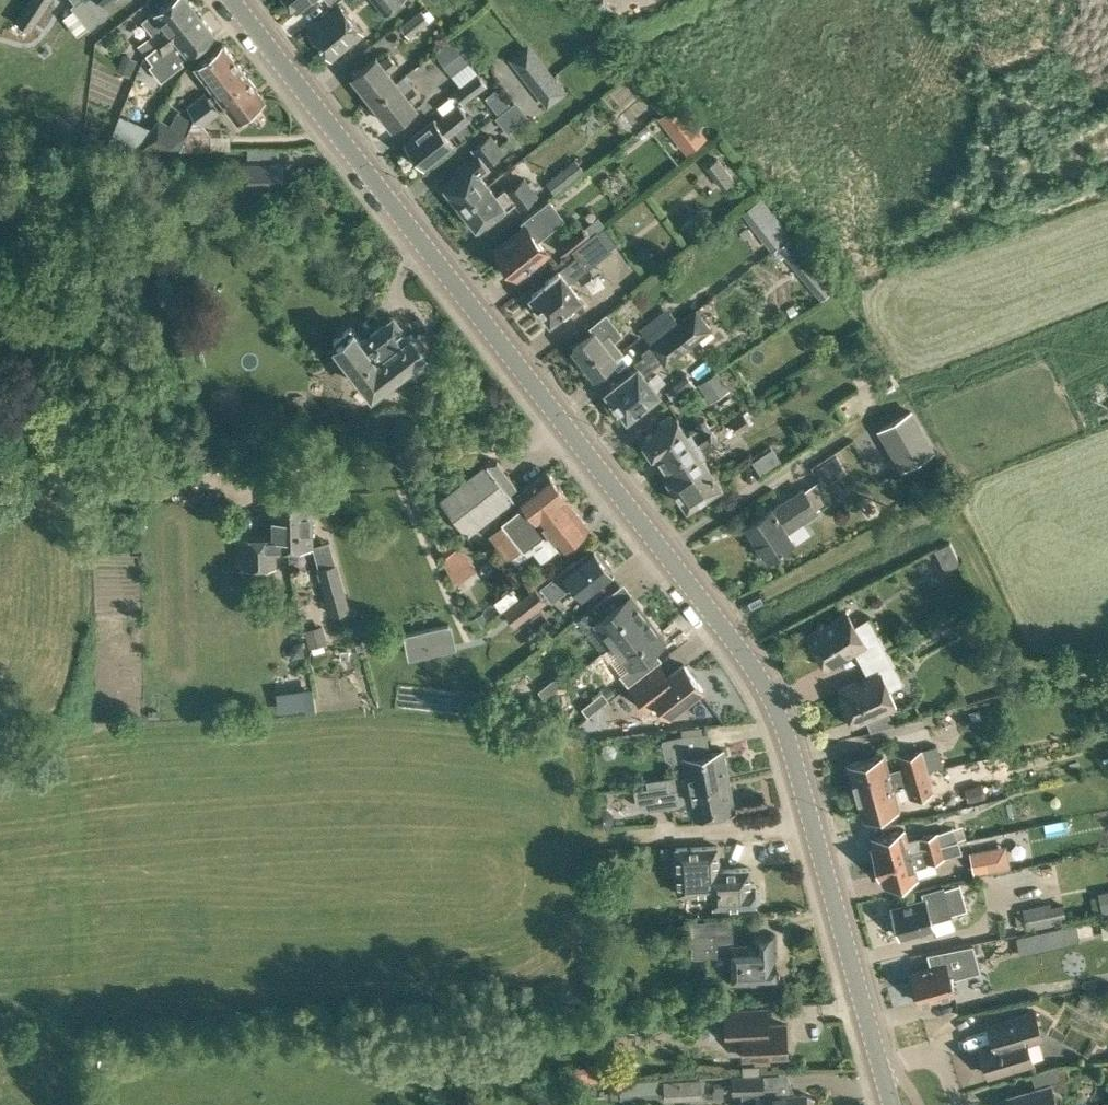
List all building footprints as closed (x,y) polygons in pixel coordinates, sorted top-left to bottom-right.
[(15,20),(31,30),(51,0),(28,0),(15,20)] [(74,1),(70,4),(89,28),(109,11),(110,3),(113,0),(73,0),(74,1)] [(199,11),(190,0),(169,0),(156,10),(155,9),(142,19),(152,33),(139,43),(146,53),(199,11)] [(297,11),(311,0),(288,0),(297,11)] [(384,14),(400,0),(373,0),(384,14)] [(332,57),(362,33),(339,4),(309,29),(332,57)] [(410,36),(431,19),(421,8),(400,25),(410,36)] [(199,11),(146,53),(153,62),(179,42),(188,54),(215,33),(199,11)] [(452,73),(470,60),(453,38),(435,51),(452,73)] [(553,72),(529,42),(509,58),(538,94),(558,79),(553,72)] [(195,116),(213,102),(220,97),(248,75),(223,43),(195,65),(215,91),(209,96),(205,91),(187,105),(195,116)] [(130,75),(137,58),(124,52),(117,70),(130,75)] [(373,100),(396,81),(389,72),(398,65),(389,53),(380,60),(376,55),(353,73),(373,100)] [(463,102),(470,97),(487,84),(477,71),(453,89),(463,102)] [(220,97),(237,119),(265,97),(248,75),(220,97)] [(390,121),(393,125),(417,106),(413,102),(421,95),(412,83),(404,90),(396,81),(373,100),(377,104),(375,107),(386,122),(390,121)] [(529,114),(517,99),(496,115),(508,131),(529,114)] [(221,111),(213,102),(195,116),(180,149),(212,149),(212,148),(230,148),(230,134),(212,135),(204,125),(221,111)] [(448,137),(471,119),(458,103),(435,121),(434,119),(407,140),(415,151),(413,155),(419,164),(424,163),(426,165),(453,144),(448,137)] [(688,150),(704,137),(679,104),(662,117),(688,150)] [(106,148),(140,147),(152,127),(120,114),(106,148)] [(140,147),(179,147),(187,133),(159,117),(152,127),(140,147)] [(106,148),(106,141),(98,141),(98,132),(84,131),(82,147),(106,148)] [(457,207),(489,183),(481,174),(490,167),(487,164),(505,150),(491,132),(471,147),(476,154),(470,159),(473,163),(445,185),(452,194),(449,197),(457,207)] [(555,193),(585,170),(576,158),(546,181),(555,193)] [(237,186),(284,185),(283,161),(236,161),(237,186)] [(489,183),(457,207),(466,218),(469,216),(476,225),(504,203),(507,207),(514,203),(519,209),(539,194),(525,175),(507,189),(505,186),(496,193),(489,183)] [(516,275),(548,250),(539,238),(565,217),(550,197),(521,220),(525,225),(495,248),(497,251),(494,253),(511,275),(514,273),(516,275)] [(565,253),(590,233),(581,223),(557,242),(565,253)] [(549,280),(531,294),(533,296),(540,305),(537,308),(546,319),(549,317),(551,319),(581,296),(570,282),(612,249),(611,248),(599,231),(598,230),(572,249),(576,255),(560,268),(561,269),(548,279),(549,280)] [(775,245),(776,246),(820,300),(837,286),(793,232),(792,234),(791,233),(775,245)] [(679,321),(678,319),(669,306),(639,329),(650,344),(679,321)] [(679,321),(650,344),(641,351),(643,355),(635,361),(638,364),(606,389),(627,416),(659,391),(644,373),(660,360),(665,366),(713,329),(696,307),(678,319),(679,321)] [(419,332),(411,332),(410,331),(394,311),(360,337),(354,329),(353,330),(349,326),(333,338),(336,343),(372,389),(407,363),(414,372),(425,364),(425,354),(423,351),(425,349),(427,341),(427,340),(420,331),(419,332)] [(594,375),(616,357),(623,352),(615,341),(624,334),(618,327),(607,312),(589,326),(593,330),(572,346),(594,375)] [(710,402),(730,389),(718,370),(697,384),(710,402)] [(674,401),(696,384),(687,372),(665,389),(674,401)] [(751,415),(748,409),(744,412),(743,411),(730,420),(738,433),(752,424),(751,423),(754,421),(751,415)] [(909,409),(878,428),(902,469),(933,451),(909,409)] [(660,464),(713,428),(705,417),(687,430),(677,415),(674,416),(671,413),(659,421),(661,425),(641,438),(653,456),(654,456),(660,464)] [(713,428),(660,464),(665,472),(665,473),(687,506),(722,482),(702,452),(720,440),(713,428)] [(761,473),(781,460),(773,447),(752,461),(761,473)] [(837,455),(817,468),(827,483),(847,470),(837,455)] [(517,485),(497,460),(488,461),(487,460),(439,497),(468,534),(515,497),(510,490),(517,485)] [(500,550),(566,499),(568,497),(547,471),(519,493),(525,502),(501,522),(504,527),(491,537),(500,550)] [(772,506),(746,524),(756,539),(751,543),(760,556),(765,553),(768,557),(794,539),(789,531),(820,511),(818,508),(805,489),(803,486),(772,507),(772,506)] [(276,546),(289,546),(288,513),(294,513),(293,497),(269,498),(270,534),(242,535),(243,567),(276,566),(276,546)] [(288,513),(289,546),(313,546),(312,497),(293,497),(294,513),(288,513)] [(560,548),(587,526),(566,499),(500,550),(508,560),(522,549),(523,550),(547,532),(560,548)] [(455,553),(473,578),(487,568),(469,543),(455,553)] [(596,548),(594,546),(543,584),(556,600),(574,585),(583,597),(615,572),(613,569),(615,568),(598,546),(596,548)] [(330,614),(336,613),(350,609),(337,561),(317,567),(330,614)] [(515,626),(546,601),(547,601),(535,587),(503,612),(515,626)] [(501,612),(519,598),(511,588),(493,601),(501,612)] [(616,641),(648,616),(630,594),(618,603),(610,593),(577,619),(585,629),(596,621),(603,630),(606,628),(615,640),(616,641)] [(470,619),(469,619),(473,626),(475,630),(490,620),(483,610),(470,619)] [(861,663),(887,649),(869,616),(856,624),(847,610),(807,635),(827,667),(855,650),(861,663)] [(666,639),(648,616),(616,641),(615,640),(602,651),(612,665),(623,656),(631,666),(620,674),(628,685),(662,659),(654,649),(666,639)] [(295,642),(290,649),(291,657),(305,655),(303,641),(295,642)] [(887,649),(861,663),(868,676),(838,689),(853,724),(866,718),(871,730),(895,723),(888,708),(896,705),(890,689),(905,683),(887,649)] [(703,688),(685,664),(669,677),(661,666),(632,688),(648,708),(658,700),(669,714),(703,688)] [(544,698),(566,680),(560,672),(538,690),(544,698)] [(979,708),(970,711),(972,718),(980,715),(979,708)] [(652,778),(646,779),(648,786),(667,786),(668,791),(690,786),(728,779),(722,749),(710,751),(706,731),(681,734),(662,738),(666,757),(673,761),(684,759),(687,775),(678,776),(678,775),(677,774),(663,776),(652,778)] [(857,795),(930,775),(929,769),(945,765),(938,744),(923,749),(923,748),(898,755),(902,766),(889,770),(884,753),(848,763),(857,795)] [(930,775),(857,795),(863,816),(899,806),(894,789),(907,786),(910,797),(935,790),(930,775)] [(648,786),(633,789),(636,803),(640,806),(651,804),(652,808),(680,804),(679,801),(692,799),(695,816),(696,817),(734,809),(728,779),(690,786),(668,791),(667,786),(648,786)] [(967,802),(986,797),(982,783),(963,788),(967,802)] [(904,829),(872,838),(875,847),(873,847),(878,866),(946,847),(960,844),(958,839),(956,840),(952,828),(939,832),(938,831),(919,836),(907,840),(904,829)] [(720,869),(719,844),(675,846),(677,894),(713,892),(714,905),(756,903),(761,899),(761,887),(755,883),(750,883),(749,867),(720,869)] [(946,847),(878,866),(881,877),(883,877),(885,885),(917,876),(914,866),(934,860),(945,857),(945,856),(962,852),(960,844),(946,847)] [(998,845),(969,850),(973,873),(1002,868),(998,845)] [(967,908),(960,882),(945,886),(944,884),(921,890),(923,899),(892,907),(893,911),(890,912),(896,933),(900,932),(901,936),(934,927),(936,933),(955,928),(951,915),(953,915),(952,913),(967,908)] [(1107,910),(1107,888),(1098,890),(1102,911),(1107,910)] [(1050,902),(1033,905),(1038,927),(1055,924),(1051,907),(1050,902)] [(734,943),(733,918),(691,919),(692,956),(732,954),(733,981),(776,979),(776,978),(780,973),(780,966),(775,962),(775,960),(774,960),(774,936),(754,936),(754,942),(734,943)] [(1076,921),(1049,927),(1016,935),(1020,952),(1054,944),(1080,938),(1076,921)] [(930,965),(910,970),(914,985),(913,985),(911,989),(913,997),(918,1000),(919,1001),(956,991),(952,976),(980,969),(973,943),(944,949),(927,952),(929,961),(930,965)] [(768,1025),(767,1010),(726,1012),(727,1040),(743,1039),(744,1057),(788,1055),(786,1024),(768,1025)] [(988,1073),(1033,1061),(1025,1035),(1040,1031),(1034,1010),(987,1023),(992,1040),(980,1044),(982,1052),(980,1056),(982,1065),(986,1067),(988,1073)] [(743,1074),(760,1073),(759,1063),(742,1063),(743,1074)] [(1053,1090),(1063,1087),(1070,1075),(1067,1063),(1057,1064),(1031,1072),(1035,1087),(1008,1095),(1011,1104),(1057,1104),(1053,1090)] [(743,1074),(743,1076),(732,1077),(733,1094),(742,1093),(742,1104),(814,1104),(814,1097),(810,1094),(805,1094),(763,1096),(763,1092),(762,1075),(760,1075),(760,1073),(743,1074)] [(684,1098),(683,1079),(664,1080),(665,1099),(684,1098)]
